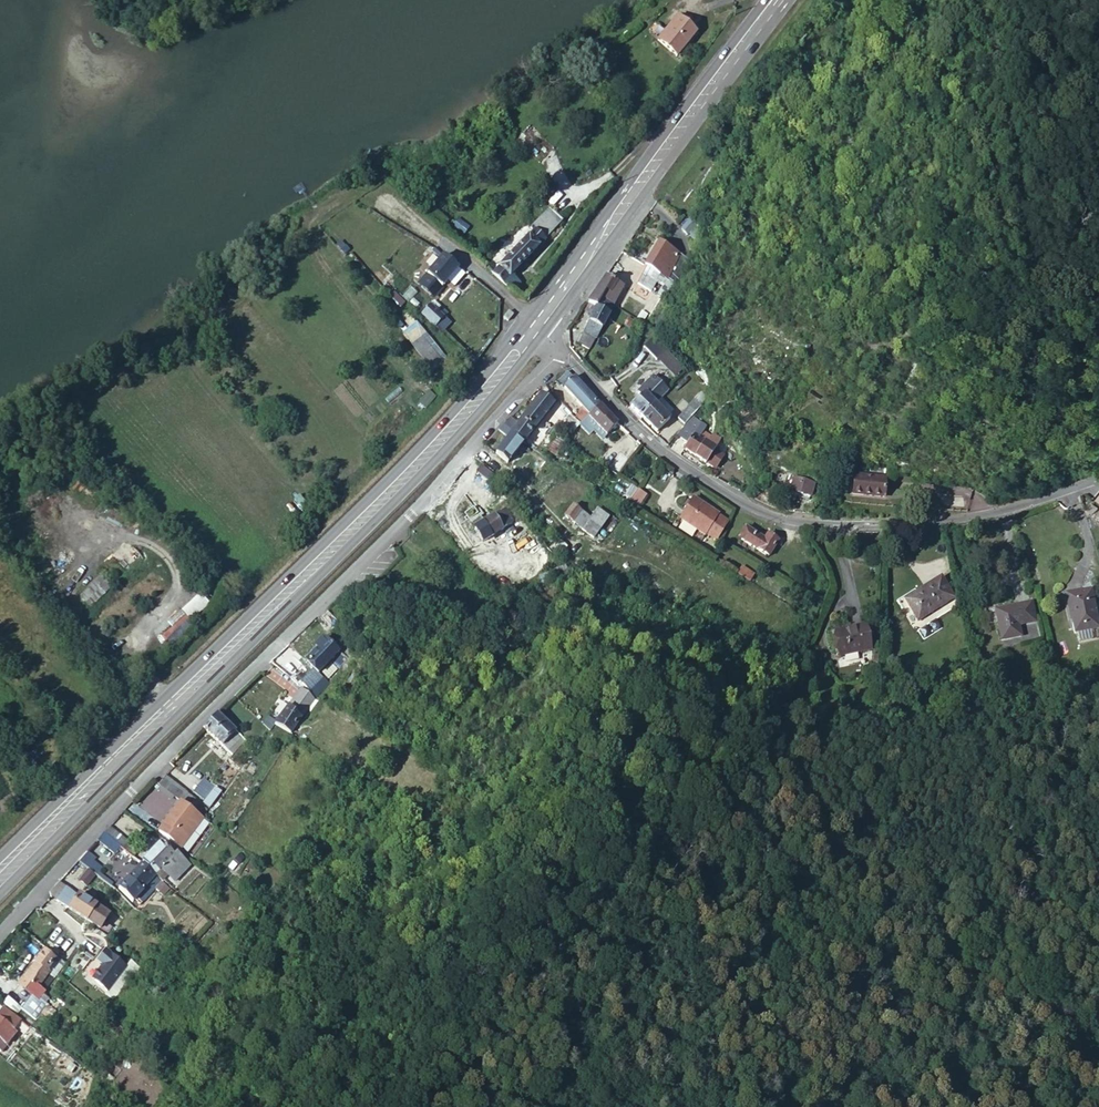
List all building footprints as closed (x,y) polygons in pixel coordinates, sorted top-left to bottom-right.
[(656,9),(641,28),(634,36),(654,53),(673,29),(662,20),(665,17),(656,9)] [(634,36),(641,28),(634,21),(626,30),(634,36)] [(538,224),(534,220),(532,219),(529,222),(526,220),(522,225),(530,232),(538,224)] [(517,230),(476,275),(485,283),(495,281),(522,250),(525,253),(533,245),(517,230)] [(645,237),(627,268),(631,270),(642,277),(645,279),(659,254),(653,250),(656,244),(645,237)] [(651,283),(669,253),(656,244),(653,250),(659,254),(645,279),(651,283)] [(427,275),(442,288),(448,281),(457,269),(441,256),(440,258),(427,275)] [(464,275),(457,269),(448,281),(455,287),(464,275)] [(642,277),(631,270),(616,296),(626,303),(642,277)] [(592,319),(599,307),(606,293),(587,280),(581,285),(568,303),(582,313),(592,319)] [(442,308),(434,302),(423,316),(436,328),(445,318),(439,312),(442,308)] [(582,313),(569,304),(565,312),(577,320),(582,313)] [(503,315),(509,320),(513,314),(507,310),(503,315)] [(584,332),(592,319),(582,313),(577,320),(575,325),(584,332)] [(400,335),(412,347),(426,333),(407,314),(400,320),(408,328),(400,335)] [(573,351),(584,332),(575,325),(564,344),(573,351)] [(640,338),(627,328),(621,337),(633,347),(640,338)] [(641,397),(652,385),(631,366),(618,380),(625,387),(621,391),(627,396),(634,390),(641,397)] [(697,383),(680,367),(675,373),(692,388),(697,383)] [(570,374),(563,368),(553,378),(560,383),(570,374)] [(581,409),(575,414),(580,420),(586,412),(596,402),(570,374),(560,383),(580,404),(578,406),(581,409)] [(420,401),(428,406),(436,396),(429,390),(420,401)] [(610,405),(624,417),(636,403),(641,397),(634,390),(627,396),(621,391),(610,405)] [(552,403),(539,394),(516,424),(511,430),(522,440),(552,403)] [(685,403),(679,399),(663,420),(669,425),(685,403)] [(586,413),(606,433),(617,422),(597,402),(586,413)] [(636,403),(624,417),(637,429),(649,415),(636,403)] [(506,417),(501,423),(511,430),(516,424),(506,417)] [(670,427),(663,437),(675,444),(671,451),(691,463),(692,462),(701,448),(702,447),(694,442),(698,436),(689,431),(693,426),(678,417),(677,418),(670,427)] [(494,452),(506,462),(522,440),(511,430),(501,423),(497,429),(506,436),(494,452)] [(558,436),(549,449),(556,454),(566,441),(558,436)] [(579,442),(569,436),(566,441),(568,442),(576,447),(578,445),(579,442)] [(705,441),(698,436),(694,442),(702,447),(705,441)] [(578,445),(576,447),(586,453),(589,448),(581,444),(580,446),(578,445)] [(709,453),(701,448),(692,462),(700,467),(709,453)] [(628,457),(621,452),(612,466),(619,471),(628,457)] [(774,485),(777,473),(769,470),(765,483),(774,485)] [(514,477),(507,472),(501,478),(508,484),(514,477)] [(876,503),(879,481),(848,476),(845,498),(876,503)] [(799,501),(804,485),(784,478),(781,487),(778,485),(775,493),(799,501)] [(639,508),(646,496),(639,491),(631,503),(639,508)] [(692,501),(684,513),(718,535),(725,524),(716,518),(717,516),(692,501)] [(590,516),(571,504),(562,516),(592,537),(607,517),(595,509),(590,516)] [(472,529),(478,540),(499,528),(507,524),(499,512),(491,515),(481,520),(478,523),(472,529)] [(705,534),(714,541),(718,535),(684,513),(679,521),(703,536),(705,534)] [(764,538),(744,526),(738,537),(768,555),(778,538),(768,532),(764,538)] [(543,564),(533,556),(525,563),(534,572),(543,564)] [(913,605),(946,582),(938,570),(921,572),(901,587),(913,605)] [(102,575),(80,595),(91,606),(113,586),(102,575)] [(1077,636),(1079,635),(1091,632),(1098,630),(1098,624),(1090,591),(1067,596),(1077,636)] [(1035,618),(1030,602),(1000,608),(1001,613),(994,615),(1000,638),(1020,633),(1018,623),(1035,618)] [(319,615),(332,628),(338,622),(325,609),(319,615)] [(183,610),(168,621),(173,628),(163,635),(169,644),(194,625),(183,610)] [(1081,645),(1093,642),(1091,632),(1079,635),(1081,645)] [(311,665),(301,679),(311,687),(322,672),(316,668),(326,656),(336,665),(342,657),(318,635),(310,643),(313,646),(303,658),(311,665)] [(870,657),(867,635),(838,638),(840,659),(870,657)] [(328,675),(322,672),(311,687),(317,691),(328,675)] [(276,721),(274,724),(289,733),(314,694),(299,686),(276,721)] [(1087,688),(1070,692),(1072,701),(1089,697),(1087,688)] [(232,756),(246,741),(214,714),(200,728),(216,742),(214,744),(218,748),(221,746),(232,756)] [(263,724),(271,729),(274,724),(276,721),(269,716),(263,724)] [(165,777),(159,786),(160,787),(176,799),(182,803),(188,795),(165,777)] [(218,789),(210,783),(200,796),(207,802),(218,789)] [(176,799),(160,787),(158,789),(174,802),(176,799)] [(225,794),(218,789),(207,802),(205,804),(212,809),(225,794)] [(182,803),(183,804),(195,813),(202,804),(188,795),(182,803)] [(159,828),(178,846),(203,819),(195,813),(183,804),(159,828)] [(109,828),(104,834),(115,843),(123,849),(128,842),(109,828)] [(97,839),(111,849),(118,855),(123,849),(115,843),(104,834),(102,833),(97,839)] [(160,844),(141,863),(154,873),(163,880),(169,873),(174,876),(186,863),(174,852),(172,854),(160,844)] [(154,873),(141,863),(116,889),(131,900),(137,893),(141,889),(140,887),(154,873)] [(85,885),(94,874),(87,868),(78,879),(85,885)] [(140,887),(141,889),(137,893),(145,899),(163,880),(154,873),(140,887)] [(65,886),(58,881),(48,892),(55,898),(65,886)] [(65,886),(55,898),(67,907),(77,893),(65,886)] [(77,893),(67,907),(98,930),(108,916),(95,907),(95,905),(77,893)] [(124,966),(103,950),(96,961),(101,965),(91,979),(106,990),(124,966)] [(20,986),(16,991),(25,998),(26,997),(30,993),(32,995),(51,971),(50,968),(54,962),(41,952),(17,983),(20,986)] [(129,960),(124,966),(106,990),(104,993),(113,1000),(138,967),(129,960)] [(54,962),(50,968),(51,971),(56,974),(62,968),(54,962)] [(32,995),(30,993),(26,997),(34,1004),(56,974),(51,971),(32,995)] [(4,1002),(15,1011),(18,1007),(20,1005),(9,996),(4,1002)] [(20,1005),(18,1007),(35,1020),(42,1010),(34,1004),(26,997),(25,998),(20,1005)] [(0,1051),(14,1032),(12,1031),(18,1022),(0,1009),(0,1050),(0,1051)]
